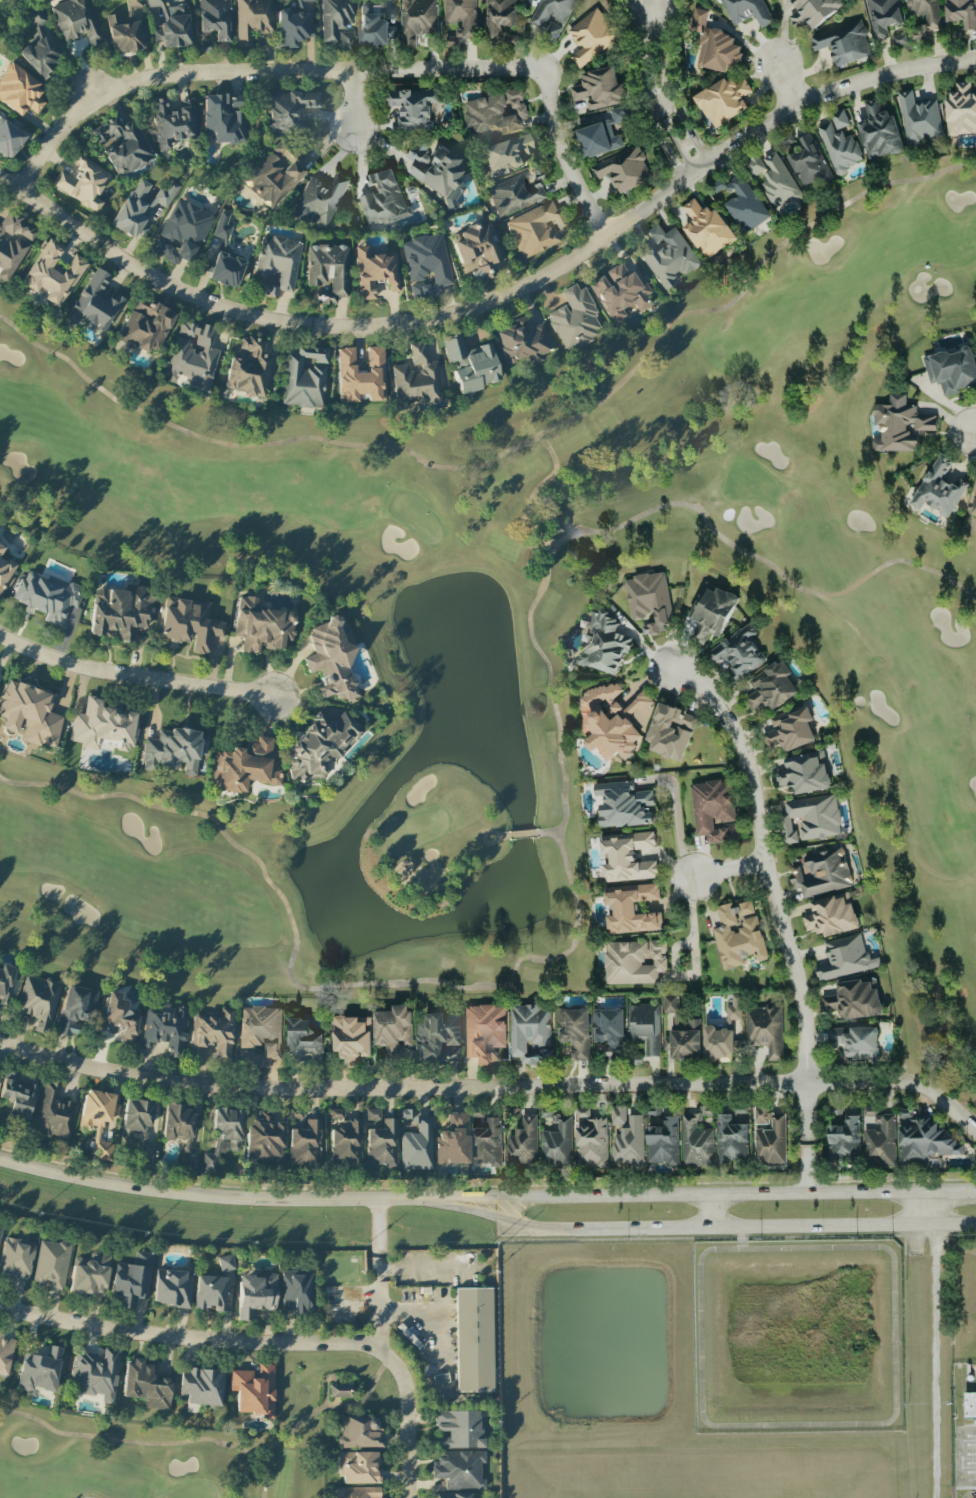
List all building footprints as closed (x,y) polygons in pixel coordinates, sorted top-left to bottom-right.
[(84,34),(89,48),(103,42),(87,0),(64,0),(50,5),(64,42),(84,34)] [(187,5),(165,6),(164,0),(146,0),(146,8),(162,7),(163,22),(159,23),(159,29),(153,29),(154,42),(162,42),(162,47),(190,45),(187,5)] [(199,33),(216,32),(216,42),(231,42),(230,0),(198,0),(199,33)] [(272,0),(236,0),(237,48),(251,47),(251,34),(273,33),(272,0)] [(295,47),(295,38),(313,39),(314,0),(295,0),(295,10),(278,10),(277,47),(295,47)] [(321,44),(336,44),(336,29),(344,29),(344,22),(350,22),(350,0),(320,0),(321,44)] [(402,48),(416,48),(416,34),(438,33),(437,0),(400,0),(402,48)] [(476,0),(444,0),(445,24),(456,24),(457,35),(446,35),(446,46),(459,46),(459,38),(477,38),(476,0)] [(500,25),(517,25),(517,0),(485,0),(486,37),(500,36),(500,25)] [(555,40),(562,26),(563,26),(578,0),(541,0),(527,24),(555,40)] [(733,26),(753,15),(760,27),(778,18),(768,0),(719,0),(733,26)] [(797,10),(788,17),(797,29),(803,24),(809,32),(845,4),(842,0),(790,0),(797,10)] [(898,0),(865,0),(874,40),(889,36),(887,27),(903,24),(898,0)] [(921,17),(922,30),(940,28),(936,0),(905,0),(908,18),(921,17)] [(975,0),(944,0),(945,21),(962,21),(963,30),(975,30),(975,28),(975,0)] [(568,29),(581,47),(570,56),(579,68),(621,36),(598,6),(568,29)] [(39,77),(62,57),(38,29),(48,20),(37,8),(26,18),(39,34),(18,53),(39,77)] [(137,21),(121,24),(118,13),(105,16),(114,55),(143,49),(137,21)] [(809,36),(814,51),(829,46),(835,66),(872,55),(861,20),(809,36)] [(727,72),(728,66),(738,68),(742,46),(733,45),(735,34),(702,28),(696,66),(727,72)] [(353,49),(353,32),(338,32),(338,49),(353,49)] [(892,36),(895,48),(908,45),(905,33),(892,36)] [(213,43),(200,42),(199,51),(213,52),(213,43)] [(19,116),(26,107),(36,115),(45,103),(37,97),(44,88),(9,63),(0,75),(0,102),(19,116)] [(627,102),(624,83),(618,84),(614,66),(580,73),(582,84),(570,87),(574,112),(627,102)] [(748,108),(742,97),(752,91),(745,79),(736,84),(731,75),(695,95),(712,128),(748,108)] [(975,133),(975,92),(971,93),(971,81),(955,82),(956,91),(946,92),(947,134),(975,133)] [(462,100),(469,141),(522,131),(520,118),(528,117),(525,101),(523,101),(521,88),(504,91),(504,93),(462,100)] [(432,130),(431,104),(438,104),(438,89),(386,90),(386,106),(400,106),(400,121),(392,122),(392,131),(432,130)] [(898,92),(908,144),(944,137),(936,99),(915,103),(912,89),(898,92)] [(319,109),(319,92),(269,93),(270,133),(301,132),(301,119),(295,119),(295,109),(319,109)] [(203,95),(204,136),(212,136),(212,144),(245,143),(244,94),(203,95)] [(157,153),(171,151),(169,141),(195,137),(190,100),(185,101),(186,108),(167,111),(165,98),(149,101),(157,153)] [(904,151),(893,109),(881,112),(877,98),(863,101),(868,119),(857,122),(867,160),(904,151)] [(624,147),(620,133),(615,135),(612,124),(632,118),(628,104),(609,109),(612,119),(577,130),(585,158),(624,147)] [(837,129),(850,124),(844,108),(830,114),(837,129)] [(9,160),(26,135),(0,118),(0,154),(9,160)] [(833,119),(817,126),(837,177),(849,172),(846,167),(863,160),(852,132),(840,137),(833,119)] [(489,177),(520,169),(517,158),(534,154),(528,134),(481,147),(489,177)] [(805,192),(833,178),(811,135),(784,148),(805,192)] [(242,182),(272,210),(306,173),(298,166),(305,158),(282,138),(242,182)] [(589,165),(595,180),(610,175),(617,193),(652,179),(639,145),(589,165)] [(408,174),(452,206),(467,186),(456,178),(466,164),(442,147),(430,164),(410,150),(405,157),(415,164),(408,174)] [(799,195),(778,150),(762,158),(768,170),(758,175),(773,207),(799,195)] [(110,173),(76,154),(72,161),(80,165),(73,179),(58,171),(50,187),(97,212),(102,202),(96,198),(110,173)] [(365,176),(368,187),(376,184),(379,191),(359,197),(369,228),(410,216),(394,167),(365,176)] [(325,231),(350,179),(337,172),(330,186),(310,176),(291,215),(325,231)] [(771,216),(740,174),(724,185),(733,197),(723,204),(746,234),(771,216)] [(499,217),(547,198),(540,183),(526,189),(520,175),(487,189),(499,217)] [(110,226),(133,239),(136,233),(143,238),(149,227),(143,223),(155,202),(166,208),(179,186),(166,178),(150,207),(141,202),(151,185),(138,177),(110,226)] [(735,240),(712,203),(701,210),(694,198),(682,206),(691,221),(684,226),(704,259),(735,240)] [(213,215),(176,199),(159,235),(180,245),(178,249),(156,240),(152,250),(164,256),(162,259),(176,266),(180,259),(191,264),(213,215)] [(561,242),(557,233),(572,226),(563,206),(555,210),(552,201),(504,222),(520,260),(561,242)] [(7,211),(0,225),(0,279),(9,284),(37,227),(7,211)] [(227,225),(230,214),(220,211),(214,236),(229,239),(232,226),(227,225)] [(504,259),(489,219),(449,234),(465,275),(473,272),(477,283),(498,275),(494,263),(504,259)] [(676,226),(665,233),(658,223),(645,232),(652,241),(637,251),(663,291),(680,279),(702,264),(676,226)] [(412,301),(444,296),(442,286),(451,285),(443,234),(402,240),(408,281),(432,277),(433,283),(410,286),(412,301)] [(302,242),(262,235),(254,277),(270,279),(269,286),(263,285),(261,295),(280,298),(281,291),(293,293),(302,242)] [(50,243),(45,250),(43,249),(42,251),(40,249),(23,274),(28,277),(22,285),(34,293),(38,287),(46,293),(44,297),(53,303),(58,296),(62,299),(87,262),(76,254),(61,275),(49,268),(61,250),(50,243)] [(307,245),(307,285),(329,285),(328,298),(347,298),(348,245),(307,245)] [(355,247),(358,300),(375,299),(374,285),(389,284),(390,292),(399,292),(397,252),(369,253),(368,246),(355,247)] [(207,281),(237,288),(244,259),(213,253),(207,281)] [(588,284),(612,325),(626,317),(622,310),(633,304),(638,312),(650,305),(644,296),(651,293),(634,265),(626,270),(621,262),(603,273),(604,274),(588,284)] [(124,298),(104,287),(111,276),(94,267),(65,320),(76,326),(79,319),(105,333),(124,298)] [(564,351),(574,346),(575,347),(605,332),(583,288),(578,290),(575,283),(559,291),(566,304),(546,314),(564,351)] [(152,304),(150,309),(133,302),(118,341),(148,352),(149,348),(159,352),(174,312),(152,304)] [(542,324),(531,327),(528,315),(512,319),(514,326),(495,331),(504,364),(528,358),(530,365),(542,361),(540,355),(550,352),(542,324)] [(208,391),(219,350),(211,348),(216,329),(180,320),(164,380),(176,384),(178,375),(196,380),(194,388),(208,391)] [(459,395),(480,390),(479,385),(498,381),(490,343),(464,349),(460,333),(441,338),(447,364),(451,363),(459,395)] [(273,355),(263,353),(265,341),(235,335),(224,390),(265,398),(273,355)] [(391,366),(395,408),(408,407),(408,400),(422,398),(423,404),(441,403),(437,361),(428,361),(426,341),(408,343),(410,364),(391,366)] [(929,384),(940,382),(943,395),(975,386),(975,362),(971,344),(922,357),(929,384)] [(339,402),(357,402),(356,395),(367,394),(367,402),(384,401),(383,346),(367,347),(367,372),(355,373),(354,347),(337,348),(339,402)] [(282,406),(323,408),(325,363),(328,364),(328,350),(285,348),(282,406)] [(872,452),(918,450),(918,431),(936,430),(936,415),(917,415),(916,404),(906,405),(906,393),(889,394),(889,404),(873,404),(873,426),(879,426),(880,438),(872,438),(872,452)] [(948,517),(966,485),(945,473),(953,460),(939,452),(910,503),(920,509),(923,503),(948,517)] [(15,565),(0,557),(0,594),(15,565)] [(13,601),(45,613),(42,620),(60,627),(68,605),(76,608),(84,587),(64,580),(62,586),(24,571),(13,601)] [(630,618),(654,614),(655,623),(641,625),(643,635),(664,632),(663,624),(672,623),(665,571),(632,575),(633,579),(625,580),(630,618)] [(689,617),(698,622),(691,639),(703,645),(708,633),(721,638),(739,596),(704,581),(689,617)] [(89,635),(104,636),(105,630),(117,631),(116,640),(132,642),(133,627),(149,628),(152,597),(148,596),(149,587),(132,586),(131,591),(94,587),(89,635)] [(235,637),(242,637),(241,653),(260,654),(261,649),(283,650),(284,640),(293,641),(295,612),(258,610),(258,597),(237,596),(235,637)] [(209,602),(165,597),(160,639),(187,643),(188,634),(194,634),(191,652),(209,654),(211,636),(223,638),(225,622),(207,619),(209,602)] [(619,675),(631,637),(617,633),(621,618),(594,610),(578,663),(619,675)] [(343,621),(338,623),(336,618),(305,631),(315,653),(302,659),(309,674),(319,670),(322,677),(318,680),(326,699),(343,692),(347,701),(359,696),(344,661),(358,655),(343,621)] [(766,661),(750,638),(757,633),(749,622),(706,652),(715,665),(727,657),(741,678),(766,661)] [(798,692),(788,676),(792,674),(782,658),(748,681),(754,691),(744,698),(753,710),(764,703),(770,711),(798,692)] [(50,714),(54,689),(4,682),(0,713),(0,716),(4,717),(2,730),(22,733),(21,742),(57,747),(62,715),(50,714)] [(137,714),(100,706),(102,699),(87,696),(83,714),(73,712),(67,743),(97,749),(99,738),(117,742),(115,749),(129,752),(137,714)] [(696,715),(657,702),(645,741),(652,743),(649,751),(681,761),(696,715)] [(816,740),(809,721),(813,720),(808,705),(770,718),(775,730),(764,734),(769,747),(779,743),(782,752),(816,740)] [(324,779),(322,759),(339,757),(363,731),(337,708),(319,710),(310,719),(311,723),(286,749),(289,782),(324,779)] [(143,739),(141,770),(155,771),(156,764),(183,766),(183,776),(196,778),(197,754),(205,755),(207,737),(199,736),(199,732),(158,728),(157,740),(143,739)] [(215,750),(210,788),(244,793),(246,781),(279,785),(281,769),(272,768),(276,738),(256,736),(255,743),(247,742),(246,750),(231,748),(230,752),(215,750)] [(824,750),(785,757),(787,770),(776,772),(778,786),(789,784),(791,795),(831,788),(824,750)] [(695,836),(708,835),(709,843),(723,842),(722,840),(739,839),(737,821),(735,821),(730,779),(689,784),(695,836)] [(654,824),(653,790),(633,791),(633,781),(603,783),(603,789),(594,790),(594,796),(600,796),(601,827),(654,824)] [(802,840),(842,835),(837,794),(785,800),(788,818),(799,816),(802,840)] [(784,843),(799,842),(798,818),(783,818),(784,843)] [(657,877),(656,860),(635,862),(634,849),(655,848),(654,831),(600,835),(601,854),(609,854),(609,863),(602,864),(604,881),(657,877)] [(802,855),(804,865),(791,867),(793,879),(791,879),(793,890),(800,888),(802,897),(852,887),(844,847),(802,855)] [(662,929),(661,912),(635,913),(635,901),(659,900),(658,884),(604,888),(605,905),(613,905),(614,915),(607,915),(608,933),(662,929)] [(859,927),(849,891),(810,901),(813,913),(802,916),(806,931),(815,928),(818,938),(859,927)] [(722,970),(751,963),(751,962),(766,959),(754,899),(736,903),(736,902),(716,906),(720,927),(713,928),(722,970)] [(880,968),(878,957),(866,960),(861,933),(824,941),(828,964),(815,967),(818,980),(880,968)] [(658,983),(657,971),(667,971),(666,940),(604,942),(605,984),(658,983)] [(2,964),(0,969),(0,1004),(6,1006),(17,968),(2,964)] [(61,983),(25,974),(16,1012),(36,1017),(33,1031),(48,1034),(61,983)] [(821,997),(823,1010),(838,1008),(839,1020),(882,1014),(879,988),(872,989),(871,979),(836,983),(838,995),(821,997)] [(97,991),(67,985),(56,1032),(76,1037),(79,1022),(89,1024),(97,991)] [(135,1043),(138,1016),(127,1014),(128,1001),(120,1000),(121,992),(107,991),(102,1031),(113,1032),(114,1027),(122,1029),(120,1041),(135,1043)] [(677,994),(662,995),(662,1012),(677,1012),(677,994)] [(741,1053),(741,995),(731,995),(731,1005),(726,1005),(726,1020),(704,1020),(704,1061),(732,1061),(732,1053),(741,1053)] [(375,1045),(386,1045),(386,1060),(412,1060),(412,1004),(393,1004),(393,1011),(374,1011),(375,1045)] [(659,1056),(658,1004),(629,1004),(629,1041),(644,1041),(644,1056),(659,1056)] [(145,1010),(141,1049),(151,1050),(152,1042),(167,1044),(165,1057),(181,1059),(188,1007),(173,1005),(172,1014),(145,1010)] [(464,1005),(464,1058),(475,1058),(475,1064),(497,1064),(497,1047),(505,1047),(505,1005),(464,1005)] [(551,1063),(551,1005),(511,1005),(511,1063),(551,1063)] [(282,1008),(240,1006),(239,1046),(262,1047),(262,1053),(238,1052),(238,1065),(269,1066),(270,1060),(279,1060),(282,1008)] [(768,1060),(783,1060),(781,1006),(744,1006),(745,1046),(767,1046),(768,1060)] [(233,1009),(220,1008),(220,1016),(192,1015),(190,1052),(199,1052),(199,1046),(214,1047),(213,1060),(230,1061),(233,1009)] [(589,1059),(588,1009),(556,1009),(557,1042),(571,1042),(572,1060),(589,1059)] [(593,1009),(594,1042),(608,1042),(608,1047),(604,1047),(604,1058),(621,1058),(621,1037),(623,1037),(623,1009),(593,1009)] [(458,1013),(425,1014),(425,1023),(416,1023),(417,1063),(459,1062),(458,1013)] [(371,1056),(371,1016),(334,1016),(334,1058),(344,1058),(344,1068),(358,1068),(358,1056),(371,1056)] [(288,1053),(309,1054),(309,1060),(323,1060),(324,1032),(309,1032),(310,1019),(288,1018),(288,1053)] [(700,1059),(700,1019),(685,1019),(685,1023),(671,1023),(671,1041),(663,1041),(663,1050),(671,1050),(671,1059),(700,1059)] [(879,1027),(850,1027),(851,1034),(838,1034),(838,1029),(828,1029),(828,1040),(843,1040),(843,1059),(879,1059),(879,1027)] [(7,1115),(27,1120),(32,1101),(36,1102),(39,1087),(14,1081),(16,1073),(5,1071),(0,1092),(0,1099),(10,1102),(7,1115)] [(77,1103),(56,1099),(59,1084),(44,1081),(34,1133),(69,1140),(77,1103)] [(114,1094),(83,1090),(79,1129),(94,1130),(91,1158),(111,1161),(114,1143),(100,1141),(102,1122),(110,1123),(111,1116),(118,1117),(119,1105),(113,1104),(114,1094)] [(157,1143),(145,1142),(147,1126),(151,1127),(154,1102),(125,1099),(120,1141),(143,1144),(141,1160),(155,1162),(157,1143)] [(198,1148),(191,1148),(194,1108),(165,1106),(162,1139),(185,1140),(183,1170),(197,1171),(198,1148)] [(755,1126),(755,1165),(785,1165),(785,1113),(763,1113),(763,1106),(754,1106),(754,1126),(755,1126)] [(542,1168),(572,1167),(571,1116),(550,1116),(550,1107),(541,1107),(542,1168)] [(612,1125),(621,1125),(621,1134),(613,1134),(613,1163),(643,1163),(643,1114),(627,1115),(627,1107),(612,1107),(612,1125)] [(242,1110),(213,1108),(212,1132),(215,1132),(214,1154),(202,1153),(201,1172),(216,1172),(217,1152),(240,1153),(242,1110)] [(607,1117),(589,1118),(589,1108),(576,1108),(576,1117),(583,1117),(583,1125),(576,1125),(577,1166),(608,1165),(607,1117)] [(900,1166),(940,1166),(940,1156),(962,1156),(962,1142),(955,1142),(955,1130),(938,1130),(938,1120),(912,1120),(912,1108),(899,1108),(899,1121),(900,1121),(900,1166)] [(365,1165),(384,1165),(384,1168),(396,1168),(396,1118),(380,1118),(380,1109),(365,1109),(365,1124),(365,1165)] [(400,1109),(400,1119),(409,1119),(409,1109),(400,1109)] [(360,1166),(360,1121),(342,1121),(342,1110),(330,1110),(330,1166),(360,1166)] [(468,1164),(467,1112),(447,1112),(447,1129),(435,1130),(436,1164),(468,1164)] [(748,1161),(747,1112),(716,1113),(717,1162),(748,1161)] [(865,1166),(896,1166),(895,1114),(876,1115),(876,1129),(864,1130),(865,1166)] [(518,1115),(519,1135),(506,1136),(507,1164),(537,1163),(536,1115),(518,1115)] [(828,1125),(829,1161),(860,1160),(859,1115),(845,1115),(845,1124),(828,1125)] [(678,1163),(678,1116),(647,1116),(648,1163),(678,1163)] [(472,1127),(471,1164),(501,1164),(501,1118),(484,1117),(483,1128),(472,1127)] [(432,1169),(431,1119),(416,1120),(416,1133),(400,1133),(401,1170),(432,1169)] [(27,1282),(35,1243),(4,1237),(0,1260),(0,1276),(27,1282)] [(63,1290),(71,1244),(40,1239),(32,1286),(45,1289),(46,1287),(63,1290)] [(110,1293),(119,1294),(118,1308),(134,1310),(136,1299),(147,1300),(152,1253),(135,1251),(133,1264),(114,1262),(110,1293)] [(109,1254),(90,1252),(89,1260),(73,1258),(69,1293),(105,1297),(109,1254)] [(218,1257),(219,1271),(234,1270),(232,1255),(218,1257)] [(193,1273),(156,1269),(152,1304),(189,1308),(193,1273)] [(282,1313),(313,1312),(312,1270),(281,1271),(282,1313)] [(238,1276),(238,1320),(252,1320),(252,1310),(275,1310),(276,1273),(259,1273),(259,1276),(238,1276)] [(225,1311),(226,1277),(196,1276),(194,1310),(225,1311)] [(493,1392),(492,1288),(455,1288),(457,1392),(493,1392)] [(0,1337),(0,1375),(7,1376),(14,1339),(0,1337)] [(54,1392),(62,1348),(49,1345),(47,1357),(22,1353),(16,1389),(33,1392),(34,1389),(54,1392)] [(29,1354),(46,1355),(47,1347),(29,1346),(29,1354)] [(119,1350),(101,1348),(101,1354),(76,1352),(72,1392),(102,1395),(101,1403),(114,1404),(119,1350)] [(169,1410),(171,1378),(151,1376),(152,1365),(142,1364),(143,1359),(132,1358),(131,1363),(125,1363),(122,1398),(144,1399),(143,1408),(169,1410)] [(272,1418),(273,1364),(257,1364),(257,1371),(229,1370),(229,1391),(237,1391),(236,1414),(265,1414),(264,1418),(272,1418)] [(180,1368),(179,1395),(186,1395),(186,1404),(221,1405),(222,1369),(180,1368)] [(329,1384),(329,1397),(351,1398),(351,1385),(329,1384)] [(964,1393),(965,1419),(975,1418),(975,1392),(964,1393)] [(483,1448),(483,1429),(479,1429),(479,1411),(435,1411),(435,1432),(447,1432),(447,1437),(436,1437),(436,1448),(483,1448)] [(340,1418),(340,1437),(336,1437),(336,1448),(380,1447),(379,1417),(340,1418)] [(377,1451),(336,1453),(336,1477),(341,1477),(342,1484),(381,1483),(381,1470),(377,1470),(377,1451)] [(484,1452),(439,1452),(439,1458),(430,1459),(431,1479),(444,1479),(444,1490),(484,1489),(484,1480),(479,1480),(479,1464),(484,1464),(484,1452)] [(367,1497),(380,1497),(379,1487),(332,1488),(333,1497),(367,1497)]
